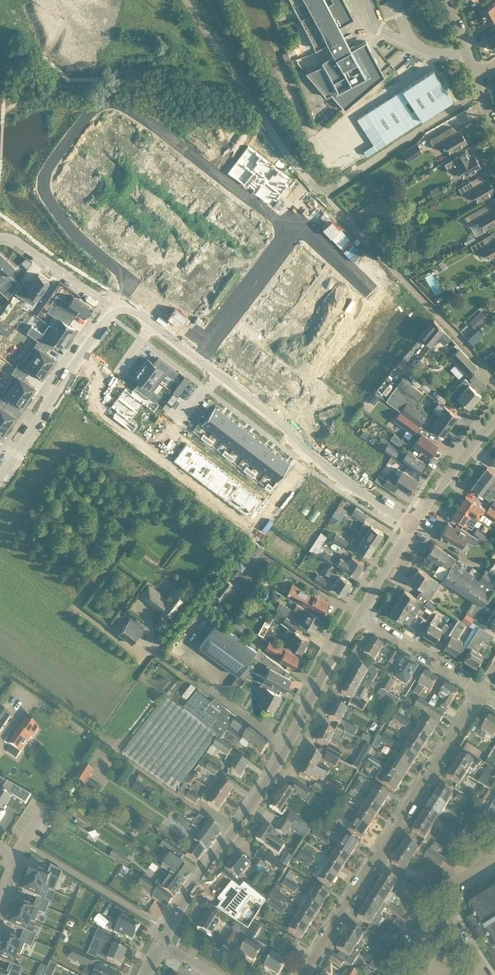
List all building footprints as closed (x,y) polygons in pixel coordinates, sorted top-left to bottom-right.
[(385,76),(383,71),(366,40),(351,48),(349,44),(345,36),(340,26),(355,18),(350,9),(345,0),(291,0),(316,47),(329,41),(331,45),(333,49),(319,59),(321,64),(307,72),(327,96),(332,93),(346,109),(385,76)] [(494,18),(494,1),(487,5),(488,7),(481,10),(487,22),(494,18)] [(490,28),(493,33),(487,37),(494,49),(494,48),(494,25),(490,28)] [(287,51),(283,53),(286,62),(291,61),(292,61),(288,51),(287,51)] [(114,114),(106,124),(118,134),(113,141),(136,158),(142,151),(129,141),(136,132),(114,114)] [(315,125),(315,126),(318,130),(326,123),(323,119),(315,125)] [(450,152),(459,147),(467,142),(460,129),(456,132),(452,126),(430,139),(435,148),(445,143),(450,152)] [(92,132),(85,142),(97,151),(92,158),(115,176),(120,168),(108,159),(115,150),(92,132)] [(417,142),(402,152),(408,161),(423,151),(417,142)] [(248,144),(228,171),(244,184),(245,185),(255,192),(255,193),(256,193),(269,203),(271,205),(272,206),(273,205),(276,200),(289,184),(292,180),(293,179),(292,178),(290,176),(272,162),(270,165),(265,162),(267,159),(248,144)] [(146,150),(138,161),(153,172),(155,171),(154,170),(168,153),(158,146),(151,154),(146,150)] [(464,176),(472,171),(481,166),(474,154),(469,156),(466,151),(445,163),(450,172),(459,167),(464,176)] [(168,153),(154,170),(155,171),(163,177),(162,179),(167,183),(175,173),(170,169),(177,160),(168,153)] [(78,155),(70,165),(76,169),(72,175),(81,182),(92,190),(93,191),(100,183),(91,176),(97,169),(78,155)] [(175,173),(167,183),(182,194),(196,175),(187,168),(180,177),(175,173)] [(196,175),(182,194),(197,206),(197,205),(197,204),(204,195),(199,191),(206,183),(196,175)] [(478,200),(486,195),(494,190),(488,178),(483,181),(480,175),(459,187),(464,196),(472,191),(478,200)] [(64,179),(57,188),(79,206),(92,190),(81,182),(77,188),(64,179)] [(379,197),(388,191),(384,185),(375,191),(379,197)] [(204,195),(197,204),(197,205),(206,211),(209,207),(208,207),(219,193),(211,186),(204,195)] [(438,199),(446,195),(443,187),(434,191),(438,199)] [(392,202),(405,195),(401,188),(388,195),(392,202)] [(219,193),(208,207),(209,207),(216,213),(227,199),(219,193)] [(227,199),(216,213),(224,219),(234,204),(227,199)] [(234,204),(224,219),(231,224),(242,210),(234,204)] [(492,224),(494,223),(494,209),(494,207),(489,209),(486,204),(478,209),(465,216),(470,225),(479,220),(484,229),(492,224)] [(106,206),(89,229),(99,236),(108,224),(115,229),(123,218),(106,206)] [(242,210),(231,224),(239,230),(250,216),(242,210)] [(250,216),(239,230),(247,237),(258,223),(250,216)] [(120,232),(110,245),(113,247),(112,249),(118,253),(134,233),(125,226),(128,222),(123,218),(115,229),(120,232)] [(494,255),(494,237),(492,232),(471,245),(476,254),(485,249),(490,258),(494,255)] [(134,233),(118,253),(124,258),(125,256),(128,259),(138,246),(143,250),(150,240),(145,235),(142,239),(134,233)] [(148,254),(138,266),(147,273),(162,254),(153,248),(156,244),(150,240),(143,250),(148,254)] [(209,243),(201,251),(215,263),(222,254),(209,243)] [(162,254),(147,273),(156,280),(165,267),(171,272),(184,255),(176,249),(168,259),(162,254)] [(201,251),(194,260),(208,271),(215,263),(201,251)] [(300,251),(294,258),(308,270),(314,262),(300,251)] [(13,291),(19,282),(10,274),(16,268),(0,252),(0,278),(13,291)] [(399,263),(409,261),(407,254),(397,256),(399,263)] [(294,258),(287,266),(301,278),(308,270),(294,258)] [(194,260),(187,268),(201,279),(208,271),(194,260)] [(447,266),(443,260),(433,266),(435,269),(437,268),(439,270),(447,266)] [(287,266),(281,274),(295,285),(301,278),(287,266)] [(187,268),(181,276),(194,288),(201,279),(187,268)] [(23,281),(16,292),(33,304),(49,280),(39,273),(30,286),(23,281)] [(281,274),(275,282),(289,293),(295,285),(281,274)] [(181,276),(174,284),(187,296),(194,288),(181,276)] [(8,297),(9,297),(13,291),(0,278),(0,289),(8,297)] [(275,282),(268,290),(282,301),(289,293),(275,282)] [(174,284),(166,293),(180,304),(187,296),(174,284)] [(348,286),(340,296),(357,310),(365,299),(348,286)] [(268,290),(262,298),(276,309),(282,301),(268,290)] [(57,293),(51,302),(52,303),(73,317),(77,312),(83,316),(90,306),(74,295),(69,302),(57,293)] [(340,296),(331,307),(348,321),(357,310),(340,296)] [(262,298),(256,306),(270,317),(276,309),(262,298)] [(52,303),(48,310),(59,317),(53,325),(53,326),(69,337),(75,327),(69,323),(73,317),(52,303)] [(256,306),(249,314),(263,325),(270,317),(256,306)] [(331,307),(323,318),(339,331),(348,321),(331,307)] [(488,317),(482,310),(470,321),(476,328),(488,317)] [(249,316),(243,323),(248,327),(250,326),(258,332),(260,330),(262,327),(249,316)] [(323,318),(314,329),(331,342),(339,331),(323,318)] [(431,323),(420,335),(421,336),(431,345),(445,329),(434,319),(431,323)] [(32,324),(27,331),(38,339),(38,338),(49,346),(52,348),(56,342),(62,346),(69,337),(53,326),(53,325),(49,323),(43,332),(32,324)] [(314,329),(306,340),(322,353),(331,342),(314,329)] [(229,347),(223,355),(234,362),(247,345),(236,337),(235,339),(231,336),(225,344),(227,345),(229,347)] [(38,339),(28,353),(48,367),(55,357),(46,351),(49,346),(38,338),(38,339)] [(247,345),(234,362),(244,370),(257,352),(247,345)] [(458,347),(451,354),(469,372),(476,365),(458,347)] [(493,351),(484,357),(494,369),(494,354),(493,351)] [(257,352),(244,370),(254,377),(267,359),(257,352)] [(20,360),(16,366),(27,373),(30,368),(42,376),(48,367),(28,353),(22,362),(20,360)] [(148,357),(141,366),(160,381),(166,373),(173,378),(178,371),(158,356),(154,362),(148,357)] [(267,359),(254,377),(264,385),(277,367),(267,359)] [(15,373),(9,382),(30,397),(34,391),(33,390),(35,386),(23,378),(27,373),(16,366),(12,371),(15,373)] [(141,366),(134,375),(140,380),(135,386),(155,401),(160,395),(154,389),(160,381),(141,366)] [(277,367),(264,385),(274,392),(287,374),(277,367)] [(465,378),(453,392),(458,397),(464,402),(465,402),(470,406),(477,398),(475,397),(479,392),(486,383),(479,377),(474,373),(470,378),(472,380),(470,382),(465,378)] [(287,374),(274,392),(285,400),(291,392),(293,393),(294,395),(301,386),(297,383),(298,382),(287,374)] [(424,418),(426,419),(425,420),(427,422),(444,435),(458,416),(450,410),(441,403),(438,401),(430,414),(420,406),(418,408),(414,405),(418,399),(423,392),(403,377),(397,384),(386,399),(401,410),(419,424),(424,418)] [(0,389),(0,397),(7,402),(10,397),(22,405),(24,402),(26,403),(30,397),(9,382),(3,391),(0,389)] [(177,385),(173,391),(179,395),(183,390),(177,385)] [(125,387),(118,396),(137,410),(144,402),(154,410),(159,404),(155,401),(135,386),(131,391),(125,387)] [(379,397),(373,392),(362,407),(369,412),(379,397)] [(118,396),(111,405),(117,409),(113,415),(133,430),(138,424),(131,419),(137,410),(118,396)] [(8,425),(15,415),(3,407),(7,402),(0,397),(0,419),(8,425)] [(215,406),(202,422),(213,431),(226,414),(215,406)] [(428,430),(419,424),(401,410),(395,419),(414,432),(409,439),(404,435),(401,438),(403,440),(407,443),(409,439),(421,448),(420,449),(422,450),(422,449),(430,455),(438,444),(430,438),(425,435),(428,430)] [(226,414),(213,431),(224,439),(237,422),(226,414)] [(2,434),(8,425),(0,419),(0,432),(2,434)] [(237,422),(224,439),(234,447),(247,430),(237,422)] [(247,430),(234,447),(245,455),(258,438),(247,430)] [(372,436),(363,430),(360,434),(369,440),(372,436)] [(401,438),(394,433),(391,438),(400,445),(403,440),(401,438)] [(258,438),(245,455),(256,463),(268,446),(258,438)] [(417,456),(410,451),(407,449),(404,454),(388,441),(383,448),(392,455),(397,459),(400,461),(401,458),(418,471),(425,462),(417,456)] [(187,442),(174,459),(185,467),(198,450),(187,442)] [(268,446),(256,463),(266,471),(279,455),(268,446)] [(198,450),(185,467),(195,475),(208,458),(198,450)] [(279,455),(266,471),(277,479),(290,463),(279,455)] [(392,455),(388,461),(392,463),(395,462),(397,459),(392,455)] [(208,458),(195,475),(206,484),(219,467),(208,458)] [(494,472),(487,466),(479,476),(494,488),(494,473),(494,472)] [(219,467),(206,484),(217,492),(230,475),(219,467)] [(386,480),(385,479),(378,474),(375,480),(383,485),(384,484),(394,490),(398,484),(409,491),(418,479),(405,470),(401,477),(392,471),(386,480)] [(230,475),(217,492),(228,500),(241,483),(230,475)] [(493,496),(494,493),(494,488),(479,476),(472,486),(490,500),(493,496)] [(241,483),(228,500),(238,508),(251,491),(241,483)] [(251,491),(238,508),(249,517),(262,500),(251,491)] [(485,507),(474,500),(466,495),(459,505),(472,514),(478,518),(482,512),(485,507)] [(452,516),(461,521),(471,528),(474,524),(478,518),(472,514),(459,505),(452,516)] [(484,513),(494,520),(494,519),(494,518),(494,509),(490,505),(484,513)] [(367,514),(356,507),(352,513),(362,520),(367,514)] [(365,520),(362,525),(358,531),(363,534),(363,536),(376,544),(383,532),(365,520)] [(447,524),(440,534),(449,540),(452,542),(453,542),(461,547),(465,540),(473,545),(477,538),(470,533),(461,527),(456,525),(455,527),(448,522),(447,524)] [(476,528),(473,534),(479,538),(483,540),(486,535),(476,528)] [(336,532),(332,538),(345,546),(348,540),(336,532)] [(376,544),(363,536),(359,540),(354,537),(351,542),(369,554),(376,544)] [(252,538),(225,571),(244,586),(264,562),(262,560),(262,559),(262,558),(262,557),(263,556),(262,555),(262,554),(266,549),(252,538)] [(314,542),(309,549),(321,557),(331,564),(336,557),(325,550),(314,542)] [(442,579),(451,584),(474,599),(473,601),(481,606),(482,604),(482,605),(493,588),(479,578),(454,562),(456,558),(442,549),(434,544),(427,554),(449,569),(442,579)] [(364,563),(355,558),(351,555),(347,560),(341,555),(339,558),(337,561),(348,569),(356,574),(364,563)] [(484,569),(494,576),(494,559),(488,570),(485,568),(484,569)] [(352,582),(343,576),(336,572),(334,570),(336,567),(332,565),(332,566),(330,565),(325,573),(327,574),(336,580),(333,585),(344,593),(352,582)] [(423,588),(422,590),(421,592),(430,598),(440,582),(436,580),(418,568),(411,580),(423,588)] [(479,578),(493,588),(494,584),(494,576),(484,569),(482,573),(479,578)] [(328,580),(317,573),(313,579),(324,586),(328,580)] [(225,575),(213,591),(223,598),(234,582),(225,575)] [(172,591),(168,596),(149,582),(139,595),(159,610),(161,607),(175,616),(181,608),(180,607),(189,596),(175,586),(171,583),(168,587),(172,591)] [(293,582),(286,596),(310,609),(312,606),(323,612),(329,601),(320,596),(293,582)] [(397,601),(416,612),(419,606),(423,601),(413,595),(405,589),(397,601)] [(428,598),(424,605),(432,611),(436,604),(428,598)] [(397,601),(391,612),(402,619),(402,618),(409,623),(412,619),(416,612),(397,601)] [(475,614),(481,606),(473,601),(468,610),(475,614)] [(276,608),(278,610),(286,616),(291,608),(279,602),(276,608)] [(321,616),(312,611),(296,603),(293,609),(303,615),(300,620),(306,623),(314,627),(321,616)] [(298,624),(287,616),(286,616),(278,610),(274,617),(289,627),(285,633),(288,634),(284,641),(293,646),(302,651),(309,638),(294,630),(298,624)] [(467,612),(462,620),(465,622),(469,625),(475,617),(467,612)] [(269,614),(264,622),(269,625),(274,617),(269,614)] [(437,637),(441,640),(449,626),(444,623),(441,628),(435,624),(439,617),(435,614),(423,632),(435,639),(437,637)] [(426,619),(419,615),(412,625),(419,629),(426,619)] [(461,631),(460,630),(464,625),(459,622),(461,619),(456,616),(450,626),(449,626),(441,640),(444,636),(448,639),(444,645),(456,652),(461,644),(462,642),(456,638),(461,631)] [(483,628),(486,622),(476,616),(473,621),(479,626),(483,628)] [(235,619),(230,626),(240,634),(245,627),(235,619)] [(141,632),(127,621),(119,632),(132,643),(141,632)] [(239,674),(248,662),(253,655),(257,650),(218,621),(206,637),(200,645),(239,674)] [(473,621),(470,625),(473,627),(476,630),(479,626),(473,621)] [(470,649),(464,658),(476,665),(482,654),(478,651),(482,644),(479,642),(482,637),(489,641),(493,635),(484,629),(483,628),(479,626),(476,630),(466,645),(471,648),(470,649)] [(274,630),(267,629),(266,637),(273,638),(274,630)] [(299,655),(291,651),(270,639),(265,647),(274,652),(276,649),(283,653),(280,659),(285,661),(294,666),(299,655)] [(372,642),(363,656),(372,661),(374,662),(379,654),(387,659),(385,663),(388,665),(383,673),(388,676),(393,668),(393,667),(398,658),(384,650),(386,646),(375,639),(373,642),(372,642)] [(257,650),(253,655),(262,661),(266,654),(258,648),(257,650)] [(290,677),(285,674),(288,670),(266,654),(262,661),(267,663),(266,665),(270,667),(264,677),(282,687),(285,688),(290,677)] [(248,662),(239,674),(245,678),(247,675),(251,670),(254,666),(248,662)] [(405,662),(399,671),(393,681),(398,684),(403,677),(409,681),(417,670),(405,662)] [(367,692),(373,682),(378,673),(369,668),(367,673),(357,667),(349,681),(367,692)] [(251,670),(247,675),(254,679),(257,673),(251,670)] [(378,678),(384,681),(387,676),(381,673),(378,678)] [(429,694),(431,691),(437,682),(425,675),(413,694),(418,697),(423,690),(429,694)] [(279,693),(282,687),(264,677),(260,686),(265,689),(259,700),(266,704),(268,705),(269,705),(273,707),(281,694),(279,693)] [(398,701),(387,694),(393,684),(386,680),(380,690),(376,697),(395,707),(398,701)] [(366,704),(362,702),(362,701),(367,692),(349,681),(341,695),(351,700),(349,705),(357,710),(362,712),(366,704)] [(438,724),(444,715),(445,713),(457,695),(445,687),(440,696),(438,699),(444,703),(440,709),(435,710),(428,706),(423,714),(430,719),(438,724)] [(121,754),(174,792),(180,784),(214,737),(162,697),(121,754)] [(286,698),(283,706),(290,708),(293,700),(286,698)] [(423,714),(428,706),(418,700),(413,708),(423,714)] [(214,702),(204,713),(216,722),(209,730),(217,737),(218,737),(221,740),(227,733),(240,743),(241,742),(242,741),(248,746),(261,756),(269,746),(236,720),(214,702)] [(333,704),(328,713),(331,714),(328,720),(338,725),(336,729),(345,733),(345,734),(353,738),(357,730),(348,726),(340,722),(345,710),(344,710),(336,705),(335,706),(333,704)] [(10,717),(0,710),(0,732),(10,717)] [(282,722),(285,715),(278,712),(275,719),(282,722)] [(409,723),(396,714),(392,720),(405,728),(409,723)] [(118,718),(108,734),(125,744),(131,734),(125,730),(128,724),(118,718)] [(5,743),(11,747),(7,753),(8,754),(16,759),(30,738),(32,739),(39,730),(25,721),(25,720),(23,719),(20,719),(17,724),(13,730),(5,743)] [(474,735),(474,734),(483,739),(485,735),(493,740),(494,736),(494,723),(489,719),(481,732),(473,727),(470,732),(474,735)] [(429,739),(436,728),(428,723),(423,720),(416,731),(429,739)] [(323,729),(321,734),(318,733),(314,741),(317,742),(316,743),(325,747),(327,748),(331,741),(339,745),(340,742),(342,740),(345,734),(345,733),(336,729),(336,730),(334,734),(323,729)] [(416,731),(409,742),(422,750),(429,739),(416,731)] [(363,734),(360,740),(367,744),(370,738),(363,734)] [(377,737),(371,748),(377,751),(381,743),(386,746),(388,743),(389,744),(390,741),(383,736),(381,739),(377,737)] [(217,740),(212,748),(226,757),(227,757),(224,762),(230,766),(227,771),(231,774),(231,775),(232,776),(233,775),(240,779),(244,772),(243,772),(246,767),(247,768),(248,767),(229,756),(233,749),(224,744),(220,741),(221,740),(218,737),(217,737),(216,739),(217,740)] [(388,743),(386,746),(393,750),(396,745),(390,741),(389,744),(388,743)] [(402,753),(415,761),(422,750),(409,742),(402,753)] [(364,744),(351,767),(358,771),(372,748),(364,744)] [(476,750),(467,745),(463,751),(465,752),(477,759),(481,753),(476,750)] [(329,748),(328,749),(326,754),(339,761),(342,755),(329,748)] [(460,756),(453,767),(465,775),(469,768),(470,769),(473,771),(476,767),(477,767),(481,762),(477,759),(465,752),(462,757),(460,756)] [(395,763),(408,772),(415,761),(402,753),(395,763)] [(311,754),(305,765),(315,771),(321,774),(326,777),(327,776),(329,772),(323,769),(318,766),(321,759),(320,758),(311,754)] [(339,761),(326,754),(322,761),(335,768),(339,761)] [(366,764),(373,768),(374,766),(375,766),(377,763),(370,758),(366,764)] [(202,760),(198,766),(216,779),(221,773),(202,760)] [(380,773),(374,780),(381,785),(394,793),(401,783),(388,774),(382,769),(383,767),(377,763),(375,766),(374,766),(373,768),(380,773)] [(395,763),(388,774),(401,783),(408,772),(395,763)] [(305,765),(299,776),(308,781),(309,782),(312,777),(318,780),(318,779),(324,782),(324,781),(328,783),(330,779),(327,776),(326,777),(321,774),(315,771),(305,765)] [(89,781),(94,773),(82,766),(73,780),(98,795),(101,788),(89,781)] [(453,767),(446,778),(455,783),(458,786),(465,775),(453,767)] [(146,786),(148,779),(142,777),(140,784),(146,786)] [(352,789),(358,793),(362,787),(362,786),(364,787),(367,782),(359,777),(352,789)] [(219,789),(215,794),(225,802),(233,790),(218,780),(214,786),(219,789)] [(5,814),(3,813),(13,797),(25,805),(31,796),(7,781),(0,793),(0,822),(5,814)] [(131,790),(140,794),(144,786),(135,782),(131,790)] [(311,783),(309,789),(329,795),(331,795),(333,789),(331,789),(311,783)] [(269,808),(278,813),(281,816),(295,796),(305,802),(311,793),(306,789),(297,784),(292,793),(283,787),(269,808)] [(71,786),(67,791),(72,795),(75,790),(71,786)] [(178,794),(195,806),(199,799),(182,787),(178,794)] [(372,787),(366,797),(369,799),(368,800),(371,802),(381,808),(389,797),(380,791),(376,788),(376,789),(372,787)] [(432,800),(445,808),(452,796),(440,788),(432,799),(432,800)] [(358,793),(352,789),(348,796),(354,800),(358,793)] [(471,791),(468,797),(475,801),(478,795),(471,791)] [(218,812),(225,802),(215,794),(212,799),(206,794),(204,796),(201,800),(218,812)] [(458,795),(454,801),(466,808),(469,803),(458,795)] [(425,810),(438,818),(445,808),(432,800),(432,799),(431,798),(426,805),(428,806),(425,810)] [(374,819),(381,808),(368,800),(361,811),(374,819)] [(474,815),(480,819),(492,826),(494,822),(494,800),(488,812),(487,813),(479,807),(474,815)] [(339,812),(344,815),(349,808),(343,805),(339,812)] [(71,808),(68,812),(74,816),(77,812),(71,808)] [(419,821),(431,829),(438,818),(425,810),(419,821)] [(368,830),(374,819),(361,811),(355,821),(354,822),(368,830)] [(327,812),(319,824),(327,829),(334,817),(330,815),(327,812)] [(344,815),(339,812),(335,818),(340,821),(344,815)] [(285,822),(292,826),(294,823),(311,828),(290,814),(285,822)] [(199,817),(192,826),(200,832),(201,832),(201,831),(203,833),(215,842),(221,833),(207,823),(199,817)] [(361,840),(368,830),(354,822),(355,821),(350,818),(343,829),(348,832),(361,840)] [(466,827),(452,818),(448,825),(462,834),(466,827)] [(286,837),(290,830),(293,827),(292,826),(285,822),(282,820),(275,830),(286,837)] [(431,829),(419,821),(412,832),(424,840),(431,829)] [(67,822),(64,828),(74,834),(77,829),(67,822)] [(311,828),(294,823),(292,826),(293,827),(290,830),(304,839),(311,828)] [(444,831),(458,840),(462,834),(448,825),(444,831)] [(265,827),(256,841),(264,847),(277,855),(278,856),(285,847),(283,846),(274,840),(277,836),(274,834),(273,833),(265,827)] [(195,842),(186,855),(188,857),(196,863),(205,851),(207,852),(215,842),(203,833),(201,831),(201,832),(200,832),(194,840),(195,842)] [(315,831),(312,836),(319,840),(321,838),(320,837),(321,835),(315,831)] [(321,838),(319,840),(325,845),(329,839),(321,835),(320,837),(321,838)] [(358,845),(349,840),(345,837),(337,848),(350,857),(358,845)] [(54,848),(64,853),(68,846),(58,841),(54,848)] [(163,842),(160,848),(171,855),(162,869),(165,871),(171,875),(170,876),(183,886),(191,874),(182,867),(184,864),(180,861),(184,856),(180,853),(169,846),(163,842)] [(398,853),(411,861),(418,850),(405,842),(398,853)] [(440,848),(433,843),(429,849),(437,853),(440,848)] [(343,868),(350,857),(337,848),(330,859),(343,868)] [(260,850),(255,859),(260,862),(265,854),(260,850)] [(424,857),(440,867),(440,868),(444,862),(445,860),(429,850),(424,857)] [(113,851),(108,858),(126,869),(130,862),(113,851)] [(305,858),(307,855),(301,852),(297,857),(304,861),(306,859),(305,858)] [(411,861),(398,853),(391,864),(404,872),(411,861)] [(306,859),(304,861),(311,865),(314,860),(307,855),(305,858),(306,859)] [(225,870),(221,875),(231,883),(233,885),(239,890),(242,886),(243,885),(244,884),(239,879),(249,866),(244,862),(236,856),(225,870)] [(343,868),(330,859),(324,870),(336,878),(343,868)] [(28,871),(25,879),(27,880),(26,882),(49,891),(54,893),(62,873),(51,866),(46,877),(31,870),(30,872),(28,871)] [(317,881),(321,884),(330,889),(336,878),(324,870),(317,881)] [(165,871),(155,885),(161,890),(166,893),(174,899),(183,886),(170,876),(171,875),(165,871)] [(385,874),(378,885),(390,893),(397,882),(385,874)] [(417,877),(413,883),(420,888),(424,882),(417,877)] [(153,900),(158,903),(166,909),(173,900),(165,894),(143,879),(138,887),(149,894),(150,892),(156,896),(153,900)] [(277,894),(283,886),(288,889),(290,886),(289,886),(291,883),(285,879),(281,885),(278,882),(273,891),(277,894)] [(404,890),(411,894),(415,889),(408,884),(400,879),(396,885),(404,890)] [(26,882),(22,892),(37,899),(35,904),(47,909),(50,903),(45,901),(49,891),(26,882)] [(290,886),(288,889),(295,893),(298,888),(291,883),(289,886),(290,886)] [(221,904),(217,911),(223,914),(225,916),(236,922),(240,915),(236,913),(251,892),(243,885),(242,886),(239,890),(232,884),(218,902),(220,903),(221,904)] [(383,905),(390,893),(378,885),(370,897),(383,905)] [(309,899),(322,907),(329,896),(316,888),(309,899)] [(468,907),(474,915),(466,920),(494,966),(494,890),(468,907)] [(278,906),(283,898),(272,891),(267,899),(277,905),(278,906)] [(364,907),(379,917),(384,909),(386,910),(393,915),(395,912),(394,912),(396,909),(390,905),(388,908),(383,905),(370,897),(364,907)] [(266,902),(264,905),(268,907),(274,911),(276,908),(275,908),(277,905),(267,899),(265,902),(266,902)] [(322,907),(309,899),(302,910),(315,918),(322,907)] [(14,907),(11,914),(32,922),(35,924),(39,913),(45,916),(47,909),(35,904),(33,910),(17,903),(16,907),(14,907)] [(276,908),(274,911),(281,915),(284,910),(278,906),(277,905),(275,908),(276,908)] [(110,931),(115,934),(123,938),(124,937),(132,941),(135,934),(136,934),(139,928),(131,923),(127,921),(130,915),(115,907),(109,919),(115,922),(110,931)] [(206,915),(197,929),(213,939),(217,931),(221,924),(217,921),(219,917),(223,919),(225,916),(223,914),(217,911),(215,910),(215,909),(211,907),(206,915)] [(364,907),(357,918),(369,926),(372,928),(370,932),(382,940),(385,934),(376,929),(382,919),(379,917),(364,907)] [(394,912),(395,912),(393,915),(400,919),(403,913),(396,909),(394,912)] [(295,921),(308,929),(315,918),(302,910),(295,921)] [(11,914),(8,921),(10,921),(8,926),(24,932),(21,937),(34,942),(36,936),(28,932),(32,922),(11,914)] [(401,930),(405,924),(396,919),(392,925),(401,930)] [(301,940),(308,929),(295,921),(288,932),(293,934),(301,940)] [(247,943),(240,954),(254,963),(256,958),(256,959),(257,957),(259,954),(260,952),(253,947),(257,942),(254,940),(261,927),(258,925),(253,922),(247,931),(245,935),(242,940),(247,943)] [(228,936),(222,946),(229,950),(235,940),(240,932),(239,932),(242,927),(235,923),(228,936)] [(242,927),(239,932),(240,932),(245,935),(247,931),(242,927)] [(356,947),(363,936),(350,928),(343,939),(356,947)] [(107,960),(120,967),(126,953),(113,947),(116,941),(98,931),(94,940),(103,944),(97,956),(107,960)] [(299,943),(279,931),(278,934),(283,937),(281,941),(295,949),(299,943)] [(0,940),(0,948),(18,956),(20,956),(24,946),(31,949),(34,942),(21,937),(19,943),(4,937),(2,941),(0,940)] [(352,954),(356,947),(343,939),(336,950),(349,958),(346,962),(352,966),(357,958),(352,954)] [(377,941),(373,946),(380,951),(384,945),(377,941)] [(10,965),(8,971),(17,974),(20,974),(22,970),(14,966),(18,956),(0,948),(0,961),(10,965)] [(96,962),(77,954),(74,962),(93,970),(96,962)] [(269,960),(268,962),(268,961),(267,963),(264,969),(274,974),(279,974),(288,959),(282,955),(279,959),(272,955),(269,960)] [(340,968),(343,963),(332,956),(329,961),(340,968)] [(374,960),(368,968),(374,972),(380,964),(379,963),(374,960)] [(40,966),(38,972),(43,974),(46,968),(40,966)]
